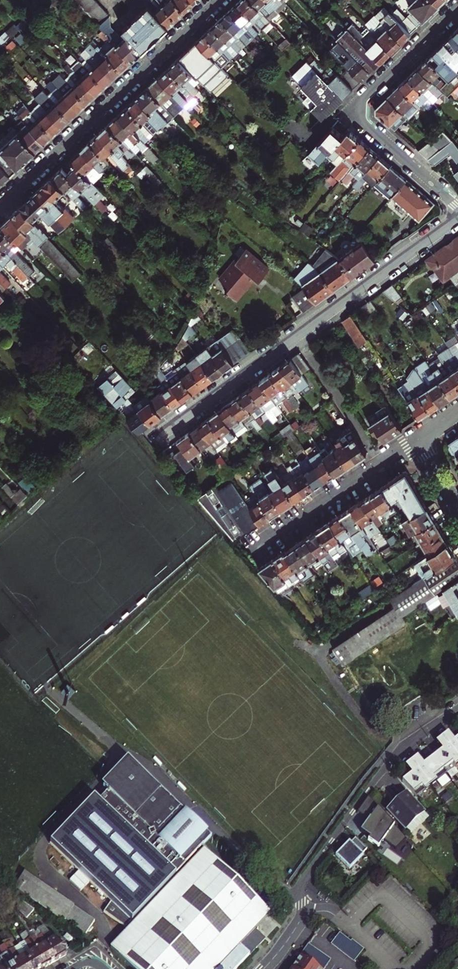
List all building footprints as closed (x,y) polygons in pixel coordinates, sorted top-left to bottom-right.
[(104,32),(132,62),(138,56),(143,51),(129,36),(123,41),(120,39),(121,37),(105,20),(109,17),(93,0),(74,0),(104,32)] [(133,9),(142,0),(124,0),(133,9)] [(153,0),(145,0),(144,2),(149,7),(168,28),(172,23),(177,19),(163,4),(160,7),(153,0)] [(163,4),(177,19),(180,16),(185,12),(174,0),(159,0),(163,4)] [(191,0),(174,0),(185,12),(189,8),(194,3),(191,0)] [(251,0),(241,0),(238,3),(259,26),(268,18),(251,0)] [(266,0),(251,0),(268,18),(276,10),(266,0)] [(283,3),(281,0),(266,0),(276,10),(283,3)] [(283,3),(307,27),(314,20),(317,23),(319,21),(299,0),(281,0),(283,3)] [(432,0),(417,0),(409,8),(412,13),(407,17),(417,28),(428,17),(439,7),(432,0)] [(259,26),(238,3),(235,6),(230,11),(251,33),(259,26)] [(334,12),(337,15),(344,9),(341,5),(334,12)] [(168,28),(149,7),(124,30),(129,36),(143,51),(154,41),(168,28)] [(410,35),(400,24),(383,8),(374,17),(400,44),(405,39),(410,35)] [(226,15),(222,19),(235,33),(243,41),(251,33),(230,11),(226,15)] [(400,44),(374,17),(365,26),(372,33),(391,53),(396,48),(400,44)] [(417,28),(407,17),(400,24),(410,35),(413,31),(417,28)] [(218,22),(214,26),(227,41),(234,48),(238,44),(232,36),(235,33),(222,19),(218,22)] [(391,53),(372,33),(366,39),(348,21),(343,25),(345,27),(380,64),(385,58),(391,53)] [(227,41),(214,26),(210,29),(206,34),(219,48),(226,56),(230,52),(224,44),(227,41)] [(333,38),(335,39),(369,74),(374,69),(380,64),(345,27),(333,38)] [(457,47),(457,30),(454,34),(450,38),(457,47)] [(132,62),(104,32),(100,36),(106,43),(112,49),(107,55),(107,56),(122,71),(127,66),(132,62)] [(202,37),(197,41),(218,63),(222,59),(215,52),(219,48),(206,34),(202,37)] [(438,49),(457,70),(457,47),(450,38),(444,44),(438,49)] [(335,39),(326,47),(348,70),(360,83),(364,78),(369,74),(335,39)] [(218,63),(197,41),(191,47),(197,52),(191,57),(184,64),(194,74),(209,90),(228,74),(218,63)] [(101,48),(107,55),(112,49),(106,43),(101,48)] [(274,58),(264,47),(256,55),(265,65),(274,58)] [(304,61),(291,47),(277,62),(302,87),(295,94),(321,120),(328,113),(332,109),(342,100),(308,65),(304,61)] [(101,48),(97,52),(104,59),(107,56),(107,55),(101,48)] [(440,73),(448,81),(456,89),(457,87),(457,70),(438,49),(433,54),(427,59),(440,73)] [(122,71),(107,56),(104,59),(97,52),(92,56),(113,79),(118,75),(122,71)] [(113,79),(92,56),(87,61),(93,69),(90,72),(104,87),(109,83),(113,79)] [(308,65),(313,60),(309,56),(304,61),(308,65)] [(188,80),(194,74),(184,64),(179,58),(174,63),(169,68),(190,90),(198,99),(202,95),(188,80)] [(104,87),(90,72),(78,59),(70,67),(75,73),(96,95),(101,91),(104,87)] [(423,64),(418,69),(447,98),(456,89),(448,81),(444,85),(436,77),(440,73),(427,59),(423,64)] [(340,77),(329,66),(324,71),(313,60),(308,65),(342,100),(347,95),(352,90),(340,77)] [(163,73),(159,77),(185,105),(189,101),(184,96),(190,90),(169,68),(163,73)] [(413,74),(408,78),(434,104),(440,98),(446,104),(449,100),(447,98),(418,69),(413,74)] [(348,70),(340,77),(352,90),(356,87),(360,83),(348,70)] [(96,95),(75,73),(70,78),(76,85),(73,88),(87,104),(92,99),(96,95)] [(185,105),(159,77),(153,83),(148,88),(174,115),(185,105)] [(434,104),(408,78),(403,83),(399,86),(419,107),(425,101),(431,107),(434,104)] [(87,104),(73,88),(66,81),(57,89),(78,112),(82,108),(87,104)] [(387,98),(406,118),(407,119),(419,107),(399,86),(392,93),(387,98)] [(174,115),(148,88),(142,93),(137,98),(163,125),(174,115)] [(78,112),(57,89),(53,94),(59,101),(55,104),(70,120),(74,116),(78,112)] [(70,120),(55,104),(52,107),(40,94),(35,100),(40,105),(61,128),(66,124),(70,120)] [(127,107),(144,125),(149,120),(160,131),(165,127),(163,125),(137,98),(132,102),(127,107)] [(376,114),(393,130),(406,118),(387,98),(382,103),(376,109),(376,114)] [(440,98),(434,104),(439,110),(446,104),(440,98)] [(53,136),(38,120),(24,105),(15,113),(17,116),(44,144),(49,140),(53,136)] [(61,128),(40,105),(34,110),(42,117),(38,120),(53,136),(57,132),(61,128)] [(144,125),(127,107),(123,111),(118,116),(146,145),(151,140),(140,128),(144,125)] [(44,144),(17,116),(12,120),(16,124),(12,127),(14,129),(35,152),(40,148),(44,144)] [(113,120),(108,125),(129,147),(132,151),(137,146),(142,152),(144,154),(149,149),(146,145),(118,116),(113,120)] [(149,120),(144,125),(155,136),(160,131),(149,120)] [(99,133),(120,156),(129,147),(108,125),(104,129),(99,133)] [(140,128),(151,140),(155,136),(144,125),(140,128)] [(331,128),(308,155),(306,157),(317,166),(326,155),(341,138),(342,137),(336,133),(331,128)] [(0,148),(0,165),(10,176),(24,163),(35,152),(14,129),(6,135),(10,139),(0,149),(0,148)] [(326,155),(336,165),(358,140),(353,135),(348,131),(342,137),(341,138),(326,155)] [(443,132),(430,143),(439,152),(452,142),(443,132)] [(90,142),(104,157),(108,153),(109,154),(109,155),(126,174),(128,171),(134,177),(137,174),(120,156),(99,133),(95,137),(90,142)] [(0,142),(0,148),(0,149),(10,139),(6,135),(0,142)] [(336,177),(340,181),(369,149),(363,144),(358,140),(336,165),(341,169),(336,177)] [(108,162),(104,157),(90,142),(86,145),(81,150),(100,170),(108,162)] [(452,142),(439,152),(433,157),(438,164),(452,153),(457,160),(457,150),(452,142)] [(430,143),(417,151),(427,161),(433,157),(439,152),(430,143)] [(137,156),(142,152),(137,146),(132,151),(137,156)] [(369,149),(340,181),(345,185),(352,176),(357,181),(378,157),(373,153),(369,149)] [(100,170),(81,150),(76,155),(70,160),(76,166),(84,174),(90,169),(96,176),(102,172),(100,170)] [(378,157),(357,181),(351,187),(356,191),(366,180),(373,186),(376,182),(389,167),(383,162),(378,157)] [(427,161),(434,166),(438,164),(433,157),(427,161)] [(2,184),(6,180),(10,176),(0,165),(0,182),(2,184)] [(160,180),(146,165),(137,174),(141,178),(145,174),(156,185),(160,180)] [(71,170),(66,175),(79,189),(102,213),(106,209),(98,200),(91,192),(96,188),(84,174),(76,166),(71,170)] [(392,197),(405,182),(396,174),(389,167),(376,182),(392,197)] [(79,189),(66,175),(61,169),(57,172),(52,178),(63,190),(81,209),(85,205),(74,194),(79,189)] [(44,185),(36,192),(66,223),(74,216),(56,197),(63,190),(52,178),(44,185)] [(376,182),(373,186),(389,200),(391,197),(392,197),(376,182)] [(419,220),(433,207),(418,193),(405,182),(392,197),(391,197),(419,220)] [(91,192),(98,200),(103,195),(96,188),(91,192)] [(21,207),(32,220),(41,212),(58,230),(66,223),(36,192),(29,199),(21,207)] [(82,272),(32,220),(21,207),(16,211),(11,216),(34,240),(73,282),(82,272)] [(6,221),(0,226),(20,247),(21,248),(27,244),(28,245),(34,240),(11,216),(6,221)] [(28,277),(33,272),(14,252),(20,247),(0,226),(0,248),(14,263),(27,277),(28,277)] [(445,245),(425,260),(431,268),(434,266),(436,268),(436,272),(440,277),(443,277),(445,279),(449,276),(455,285),(457,283),(457,235),(445,245)] [(122,252),(107,237),(102,241),(117,257),(122,252)] [(360,272),(373,262),(360,245),(338,261),(325,252),(313,267),(314,268),(320,273),(334,291),(343,285),(360,272)] [(1,256),(3,259),(1,260),(6,265),(9,268),(14,263),(0,248),(0,257),(1,256)] [(225,292),(227,295),(229,293),(235,299),(249,285),(255,278),(260,282),(270,270),(246,250),(220,280),(228,287),(225,292)] [(14,263),(9,268),(22,281),(27,277),(14,263)] [(320,273),(314,268),(296,280),(303,286),(320,273)] [(6,289),(11,284),(0,273),(0,283),(6,289)] [(320,273),(303,286),(315,305),(327,296),(334,291),(320,273)] [(400,298),(391,285),(382,291),(396,302),(400,298)] [(301,315),(314,305),(305,293),(293,302),(301,315)] [(379,313),(370,300),(360,307),(368,320),(379,313)] [(445,312),(437,300),(433,303),(441,315),(445,312)] [(346,318),(341,321),(350,334),(359,328),(350,315),(346,318)] [(250,352),(241,339),(236,343),(229,333),(216,341),(218,344),(222,349),(233,364),(241,359),(250,352)] [(175,350),(178,353),(188,346),(183,340),(175,350)] [(457,363),(457,341),(448,348),(457,363)] [(233,364),(222,349),(215,353),(212,349),(210,346),(206,349),(208,351),(223,372),(228,368),(233,364)] [(448,348),(437,354),(457,385),(457,363),(448,348)] [(197,359),(201,365),(212,380),(217,376),(223,372),(208,351),(197,359)] [(437,354),(435,351),(424,358),(449,397),(457,392),(457,391),(457,385),(437,354)] [(310,369),(299,353),(288,360),(300,376),(310,369)] [(424,358),(414,365),(440,404),(445,400),(449,397),(424,358)] [(284,363),(279,367),(296,390),(297,392),(306,385),(300,376),(288,360),(284,363)] [(212,380),(201,365),(194,370),(192,368),(189,370),(202,387),(207,384),(212,380)] [(406,377),(408,380),(429,410),(434,407),(440,404),(414,365),(406,377)] [(177,369),(174,370),(192,395),(197,391),(202,387),(189,370),(187,366),(179,372),(177,369)] [(296,390),(279,367),(274,371),(269,374),(286,397),(297,412),(302,407),(294,396),(291,393),(296,390)] [(173,375),(166,380),(182,402),(187,399),(192,395),(174,370),(173,368),(170,370),(173,375)] [(166,391),(161,395),(172,409),(177,406),(182,402),(166,380),(159,371),(158,372),(156,374),(161,382),(160,384),(166,391)] [(286,397),(269,374),(264,378),(259,382),(275,405),(286,397)] [(397,378),(394,381),(418,418),(424,414),(429,410),(408,380),(402,385),(397,378)] [(275,405),(259,382),(254,385),(249,389),(260,404),(265,411),(274,423),(278,419),(274,414),(270,409),(275,405)] [(155,398),(150,403),(160,418),(166,414),(172,409),(161,395),(155,387),(150,391),(155,398)] [(244,393),(239,396),(257,422),(260,420),(258,416),(260,414),(255,407),(260,404),(249,389),(244,393)] [(233,401),(229,404),(242,421),(245,419),(248,423),(250,422),(254,427),(259,424),(257,422),(239,396),(233,401)] [(160,418),(150,403),(147,398),(135,406),(137,408),(149,426),(154,422),(160,418)] [(225,407),(219,411),(234,431),(241,426),(243,427),(245,426),(242,421),(229,404),(225,407)] [(265,411),(260,404),(255,407),(260,414),(265,411)] [(381,433),(385,439),(393,434),(402,429),(386,404),(377,409),(382,416),(369,424),(375,433),(379,430),(381,433)] [(270,409),(274,414),(280,410),(275,405),(270,409)] [(149,426),(137,408),(135,409),(136,411),(127,418),(139,433),(145,429),(149,426)] [(234,431),(219,411),(215,414),(209,418),(221,435),(225,431),(232,440),(237,436),(234,431)] [(221,435),(209,418),(204,422),(198,426),(210,442),(217,451),(227,444),(221,435)] [(289,423),(279,431),(281,433),(283,436),(291,431),(293,429),(289,423)] [(307,434),(301,424),(293,429),(291,431),(297,440),(307,434)] [(210,442),(198,426),(194,429),(189,433),(200,449),(210,442)] [(351,431),(340,437),(355,459),(360,456),(365,453),(351,431)] [(200,449),(189,433),(183,438),(177,442),(185,452),(179,456),(189,467),(196,463),(192,456),(200,449)] [(281,433),(271,440),(273,444),(280,438),(283,436),(281,433)] [(338,445),(333,448),(345,466),(351,463),(355,459),(340,437),(336,440),(338,445)] [(316,446),(318,450),(334,473),(340,469),(345,466),(333,448),(327,452),(320,443),(316,446)] [(334,473),(318,450),(308,456),(324,480),(329,477),(334,473)] [(300,467),(303,471),(313,487),(319,484),(324,480),(308,456),(297,463),(300,467)] [(232,473),(221,457),(211,464),(222,480),(228,476),(232,473)] [(292,501),(276,477),(269,467),(262,472),(273,488),(268,491),(280,509),(286,505),(292,501)] [(289,474),(293,479),(303,471),(300,467),(289,474)] [(238,469),(232,473),(237,479),(242,475),(238,469)] [(287,470),(276,477),(292,501),(298,497),(303,494),(293,479),(289,474),(287,470)] [(303,471),(293,479),(303,494),(308,491),(313,487),(303,471)] [(415,488),(405,472),(382,487),(391,501),(397,497),(397,496),(399,494),(403,502),(407,500),(411,506),(407,508),(412,516),(427,508),(415,488)] [(259,523),(248,507),(246,504),(228,476),(222,480),(209,490),(196,499),(233,540),(240,536),(249,530),(259,523)] [(280,509),(268,491),(259,479),(249,486),(256,496),(259,501),(269,516),(275,512),(280,509)] [(397,510),(391,501),(382,487),(378,490),(372,494),(384,513),(387,517),(397,510)] [(384,513),(372,494),(368,497),(361,501),(373,520),(378,526),(383,522),(379,517),(384,513)] [(256,496),(246,504),(248,507),(259,501),(256,496)] [(269,516),(259,501),(248,507),(259,523),(264,520),(269,516)] [(363,527),(373,520),(361,501),(357,504),(351,508),(363,527)] [(404,521),(412,534),(435,521),(431,516),(430,513),(435,510),(432,505),(427,508),(412,516),(404,521)] [(367,533),(363,527),(351,508),(346,511),(340,516),(356,541),(367,533)] [(379,517),(383,522),(388,519),(387,517),(384,513),(379,517)] [(356,541),(340,516),(336,518),(329,523),(345,547),(347,550),(352,558),(357,555),(354,549),(352,549),(350,546),(357,542),(356,541)] [(363,527),(367,533),(369,536),(372,534),(370,531),(378,526),(373,520),(363,527)] [(418,536),(422,543),(441,532),(437,526),(435,521),(412,534),(414,538),(418,536)] [(345,547),(329,523),(323,527),(317,531),(329,549),(333,555),(335,553),(345,547)] [(312,534),(306,538),(323,562),(328,559),(328,558),(324,552),(329,549),(317,531),(312,534)] [(441,532),(422,543),(429,555),(448,543),(443,536),(441,532)] [(323,562),(306,538),(301,542),(295,545),(308,564),(313,561),(316,566),(318,566),(323,562)] [(424,579),(456,558),(457,556),(457,551),(456,549),(452,552),(450,548),(448,543),(429,555),(415,565),(424,579)] [(308,564),(295,545),(291,548),(285,552),(302,577),(304,580),(304,581),(315,574),(308,564)] [(335,553),(337,556),(347,550),(345,547),(335,553)] [(324,552),(328,558),(331,556),(333,555),(329,549),(324,552)] [(302,577),(285,552),(280,556),(273,560),(287,580),(290,585),(302,577)] [(343,665),(355,657),(407,622),(404,617),(403,616),(419,605),(457,578),(457,561),(456,558),(424,579),(391,600),(396,608),(334,651),(343,665)] [(287,580),(273,560),(267,565),(259,570),(275,587),(287,580)] [(454,619),(457,617),(457,580),(438,594),(454,619)] [(443,738),(457,757),(457,739),(455,741),(449,734),(443,738)] [(434,758),(447,775),(457,766),(457,757),(443,738),(437,743),(443,751),(440,754),(434,758)] [(175,875),(211,838),(127,758),(47,841),(110,901),(103,912),(125,928),(131,921),(131,922),(176,876),(175,875)] [(418,758),(412,762),(432,787),(447,775),(434,758),(428,763),(425,766),(418,758)] [(403,782),(418,798),(432,787),(412,762),(406,767),(413,775),(409,778),(403,782)] [(389,814),(407,832),(424,814),(407,796),(399,804),(389,814)] [(409,840),(371,800),(366,806),(360,815),(371,823),(363,834),(372,841),(371,843),(380,849),(385,841),(398,850),(409,840)] [(424,814),(407,832),(410,834),(427,817),(424,814)] [(345,853),(338,860),(353,873),(365,859),(364,858),(369,853),(357,842),(352,847),(351,846),(345,853)] [(110,948),(132,968),(238,968),(261,945),(265,940),(255,930),(270,914),(265,909),(204,850),(110,948)] [(13,888),(63,923),(65,920),(86,934),(94,922),(24,873),(13,888)] [(27,914),(19,907),(15,911),(23,919),(27,914)] [(48,933),(41,937),(56,962),(62,959),(65,957),(66,950),(55,940),(53,941),(49,934),(48,933)] [(340,936),(333,947),(356,963),(365,950),(352,942),(352,944),(340,936)] [(41,937),(36,939),(35,938),(30,941),(46,968),(52,965),(56,962),(41,937)] [(0,958),(0,964),(3,968),(17,968),(3,945),(1,941),(0,941),(0,952),(3,957),(0,958)] [(3,945),(17,968),(33,968),(26,958),(21,960),(15,950),(9,941),(3,945)] [(30,941),(24,944),(30,955),(26,958),(33,968),(45,968),(46,968),(30,941)] [(30,955),(24,944),(19,947),(26,958),(30,955)] [(302,958),(302,957),(319,968),(326,968),(331,962),(309,946),(301,957),(302,958)] [(26,958),(19,947),(15,950),(21,960),(26,958)] [(302,957),(302,958),(297,964),(294,968),(319,968),(302,957)]
